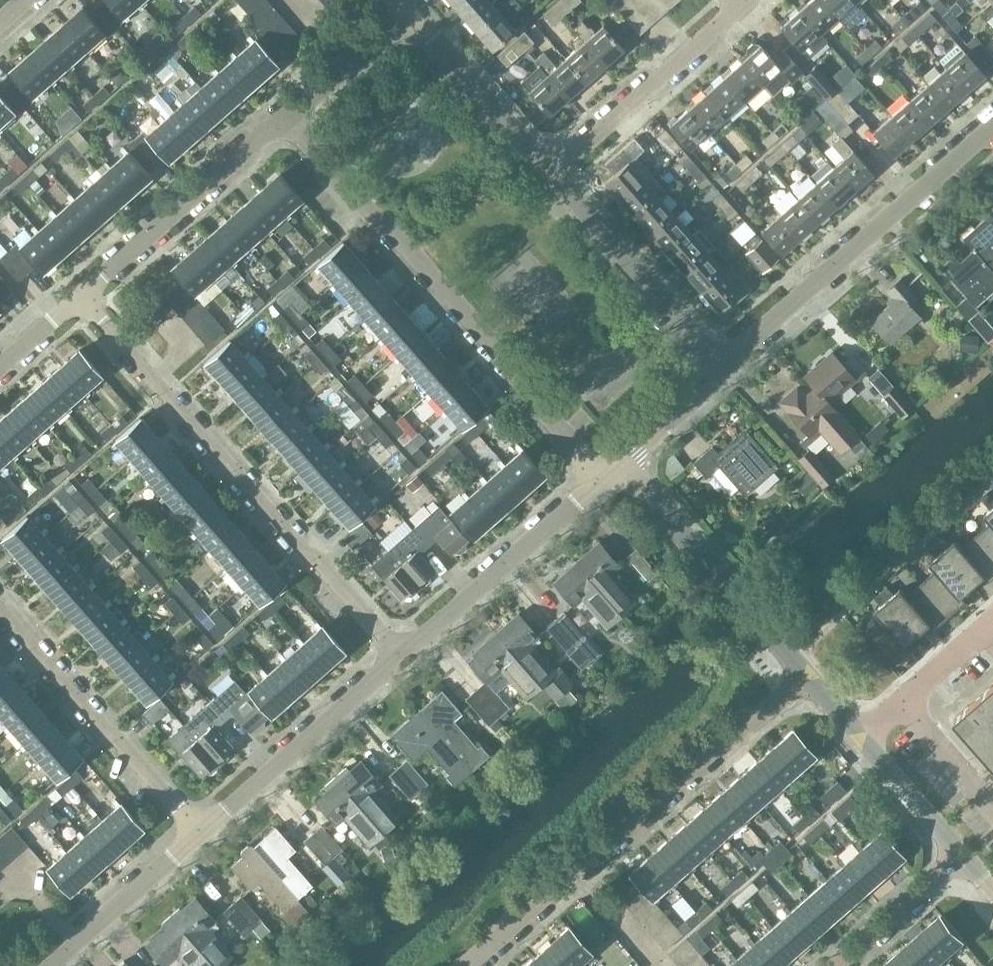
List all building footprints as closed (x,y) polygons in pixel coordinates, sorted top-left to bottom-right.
[(97,8),(116,29),(125,20),(122,16),(139,0),(106,0),(97,8)] [(250,16),(267,1),(267,0),(250,0),(242,8),(250,16)] [(321,0),(329,9),(339,0),(322,0),(321,0)] [(460,12),(473,0),(449,0),(460,12)] [(499,10),(507,3),(505,0),(473,0),(460,12),(476,30),(499,10)] [(476,30),(491,48),(491,49),(492,50),(514,28),(506,19),(522,5),(517,0),(509,0),(507,2),(507,3),(499,10),(476,30)] [(554,6),(562,15),(579,0),(561,0),(554,6)] [(625,17),(634,9),(626,0),(611,0),(625,17)] [(634,9),(643,2),(641,0),(626,0),(634,9)] [(643,2),(658,19),(666,11),(659,3),(656,0),(645,0),(643,2)] [(659,3),(666,11),(679,0),(662,0),(659,3)] [(799,11),(800,10),(820,33),(838,17),(823,0),(811,0),(807,4),(805,2),(798,8),(799,11)] [(838,17),(847,27),(865,12),(856,1),(855,0),(823,0),(838,17)] [(941,14),(948,9),(940,0),(937,0),(932,4),(941,14)] [(255,22),(258,25),(275,9),(267,1),(250,16),(255,22)] [(979,14),(986,21),(990,18),(992,15),(992,1),(992,2),(979,14)] [(643,2),(634,9),(649,26),(658,19),(643,2)] [(562,15),(554,6),(545,14),(553,23),(562,15)] [(196,7),(186,16),(192,23),(202,14),(196,7)] [(84,10),(65,26),(85,48),(102,33),(106,37),(116,29),(97,8),(89,15),(84,10)] [(258,25),(261,29),(265,34),(283,18),(275,9),(258,25)] [(634,9),(625,17),(640,34),(649,26),(634,9)] [(912,9),(902,18),(908,24),(918,15),(912,9)] [(948,9),(941,14),(950,25),(957,19),(948,9)] [(800,10),(799,11),(789,20),(787,18),(779,25),(781,27),(809,58),(827,41),(820,33),(800,10)] [(222,19),(215,11),(206,19),(213,27),(222,19)] [(192,23),(186,16),(176,26),(182,33),(192,23)] [(283,18),(265,34),(273,43),(291,27),(283,18)] [(908,24),(902,18),(892,27),(898,33),(908,24)] [(922,20),(912,29),(918,36),(928,27),(922,20)] [(579,36),(585,42),(605,65),(623,49),(623,50),(624,49),(603,25),(603,26),(594,34),(583,21),(574,30),(579,36)] [(255,22),(246,31),(252,38),(261,29),(258,25),(255,22)] [(65,26),(47,42),(67,64),(85,48),(65,26)] [(197,27),(187,36),(193,43),(203,34),(197,27)] [(273,43),(281,52),(299,36),(291,27),(273,43)] [(256,42),(238,58),(258,81),(277,65),(272,60),(281,52),(273,43),(265,34),(261,29),(252,38),(256,42)] [(551,29),(544,34),(550,41),(557,35),(551,29)] [(918,36),(912,29),(902,38),(908,45),(910,43),(918,36)] [(525,32),(516,39),(524,48),(533,41),(525,32)] [(193,43),(187,36),(177,45),(183,52),(193,43)] [(576,50),(566,58),(587,81),(605,65),(585,42),(579,36),(570,44),(576,50)] [(918,36),(910,43),(915,49),(920,49),(926,44),(918,36)] [(967,44),(973,52),(983,44),(976,36),(967,44)] [(524,48),(516,39),(498,55),(506,65),(524,48)] [(876,40),(866,49),(872,56),(882,47),(876,40)] [(47,42),(29,58),(49,80),(67,64),(47,42)] [(740,60),(742,62),(742,61),(763,84),(774,97),(792,81),(794,83),(805,74),(784,50),(774,59),(760,45),(759,46),(756,43),(750,48),(752,53),(749,55),(747,53),(740,60)] [(957,43),(939,60),(946,68),(966,91),(967,91),(966,90),(977,81),(979,84),(987,77),(985,74),(985,75),(959,46),(957,43)] [(973,52),(989,70),(992,66),(992,56),(983,44),(973,52)] [(177,45),(169,52),(176,61),(182,56),(183,52),(177,45)] [(872,56),(866,49),(856,58),(862,65),(872,56)] [(535,60),(548,75),(568,98),(587,81),(566,58),(557,67),(544,52),(535,60)] [(886,52),(876,61),(882,67),(892,58),(886,52)] [(15,79),(6,87),(25,108),(35,100),(31,95),(49,80),(29,58),(10,74),(15,79)] [(238,58),(220,74),(240,97),(258,81),(238,58)] [(161,59),(151,68),(157,75),(168,66),(161,59)] [(722,76),(724,78),(725,77),(745,100),(763,84),(742,61),(742,62),(732,71),(729,69),(722,76)] [(882,67),(876,61),(866,70),(872,76),(882,67)] [(846,63),(831,75),(839,85),(854,72),(846,63)] [(827,100),(838,91),(838,90),(816,66),(804,76),(812,85),(826,101),(827,100)] [(157,75),(151,68),(140,77),(146,84),(157,75)] [(946,68),(928,84),(948,107),(949,106),(959,97),(961,99),(969,93),(967,91),(966,91),(946,68)] [(118,73),(111,78),(119,87),(128,80),(122,73),(118,73)] [(220,74),(202,90),(222,113),(240,97),(220,74)] [(568,98),(548,75),(530,90),(529,91),(550,115),(551,114),(551,113),(568,98)] [(704,92),(706,94),(707,94),(727,116),(745,100),(725,77),(724,78),(714,87),(712,85),(704,92)] [(928,84),(910,100),(930,123),(931,122),(941,113),(943,115),(951,109),(949,106),(948,107),(928,84)] [(812,85),(803,93),(815,107),(817,109),(826,101),(812,85)] [(11,113),(15,117),(25,108),(6,87),(0,93),(0,123),(11,113)] [(105,87),(95,96),(101,103),(111,94),(105,87)] [(202,90),(184,106),(204,129),(222,113),(202,90)] [(838,91),(827,100),(843,118),(847,122),(857,113),(853,108),(838,91)] [(686,108),(688,110),(689,110),(709,132),(727,116),(707,94),(706,94),(696,103),(694,101),(686,108)] [(101,103),(95,96),(85,105),(91,112),(101,103)] [(826,101),(817,109),(833,127),(837,131),(847,122),(843,118),(827,100),(826,101)] [(910,100),(892,116),(912,138),(913,138),(923,129),(925,131),(933,124),(931,122),(930,123),(910,100)] [(184,106),(166,122),(186,145),(204,129),(184,106)] [(689,110),(688,110),(678,119),(676,117),(668,124),(670,126),(691,149),(691,148),(709,132),(689,110)] [(912,138),(892,116),(875,131),(874,131),(873,132),(894,155),(895,154),(905,145),(907,147),(915,140),(913,138),(912,138)] [(145,132),(135,141),(155,164),(164,156),(168,161),(186,145),(166,122),(149,137),(145,132)] [(783,123),(773,132),(779,139),(789,130),(783,123)] [(793,135),(783,144),(788,150),(799,141),(806,135),(800,128),(793,135)] [(666,130),(657,138),(673,156),(682,148),(666,130)] [(779,139),(773,132),(762,141),(768,148),(779,139)] [(72,137),(60,147),(66,154),(78,144),(72,137)] [(845,158),(834,167),(854,189),(855,189),(865,180),(867,182),(875,175),(873,173),(841,137),(833,144),(845,158)] [(635,138),(605,164),(615,175),(606,183),(607,184),(607,183),(616,194),(614,196),(621,203),(623,201),(645,181),(630,163),(645,150),(635,138)] [(130,154),(112,170),(132,193),(150,177),(146,172),(155,164),(135,141),(125,149),(130,154)] [(772,153),(764,160),(770,166),(778,159),(788,150),(783,144),(772,153)] [(66,154),(60,147),(51,155),(57,162),(66,154)] [(17,155),(9,161),(14,167),(20,174),(22,173),(28,167),(17,155)] [(747,155),(737,164),(743,171),(753,162),(747,155)] [(682,162),(691,172),(698,167),(689,156),(682,162)] [(743,171),(737,164),(726,173),(732,180),(743,171)] [(757,166),(747,176),(753,182),(763,173),(757,166)] [(14,167),(4,176),(10,183),(20,174),(14,167)] [(698,167),(691,172),(700,183),(707,177),(698,167)] [(834,167),(816,183),(836,205),(847,196),(849,198),(857,191),(855,189),(854,189),(834,167)] [(36,169),(24,179),(30,186),(36,180),(42,175),(36,169)] [(112,170),(94,186),(114,209),(132,193),(112,170)] [(723,170),(715,177),(724,187),(732,180),(726,173),(723,170)] [(645,181),(623,201),(632,212),(630,214),(636,221),(639,219),(638,219),(661,199),(668,193),(652,175),(645,181)] [(4,176),(0,179),(0,191),(1,191),(10,183),(4,176)] [(281,176),(263,192),(283,215),(301,198),(281,176)] [(753,182),(747,176),(736,185),(742,191),(753,182)] [(30,186),(24,179),(15,187),(21,194),(30,186)] [(36,180),(30,186),(34,190),(40,185),(36,180)] [(816,183),(798,199),(818,221),(829,212),(831,214),(838,207),(836,205),(816,183)] [(40,185),(34,190),(39,196),(45,190),(40,185)] [(94,186),(76,201),(96,224),(114,209),(94,186)] [(263,192),(245,208),(265,230),(283,215),(263,192)] [(713,198),(722,208),(729,203),(720,192),(713,198)] [(652,239),(654,238),(654,237),(677,217),(661,199),(638,219),(639,219),(648,230),(646,232),(652,239)] [(798,199),(780,215),(800,237),(811,228),(813,230),(820,223),(818,221),(798,199)] [(76,201),(58,217),(78,240),(96,224),(76,201)] [(729,203),(722,208),(731,219),(738,213),(729,203)] [(245,208),(227,223),(247,246),(265,230),(245,208)] [(973,250),(974,250),(992,271),(992,270),(992,217),(990,214),(963,238),(973,250)] [(800,237),(780,215),(763,230),(762,230),(761,230),(782,254),(783,253),(782,253),(793,243),(795,246),(802,239),(800,237)] [(58,217),(40,233),(60,256),(78,240),(58,217)] [(668,258),(670,256),(670,255),(693,235),(677,217),(654,237),(654,238),(664,248),(662,250),(668,258)] [(227,223),(209,239),(229,262),(247,246),(227,223)] [(18,244),(9,252),(28,275),(37,267),(41,272),(60,256),(40,233),(23,248),(18,244)] [(746,241),(752,248),(761,240),(755,233),(746,241)] [(684,276),(686,274),(686,273),(709,253),(693,235),(670,255),(670,256),(680,266),(677,268),(684,276)] [(209,239),(191,255),(211,277),(229,262),(209,239)] [(324,239),(314,248),(320,255),(330,246),(324,239)] [(761,240),(752,248),(746,253),(762,271),(777,258),(761,240)] [(320,263),(337,282),(359,262),(343,243),(320,263)] [(320,255),(314,248),(304,257),(310,264),(320,255)] [(700,294),(702,292),(701,291),(730,266),(715,248),(709,253),(686,273),(686,274),(695,284),(693,286),(700,294)] [(941,267),(947,274),(975,306),(992,291),(992,271),(992,270),(992,271),(974,250),(973,250),(960,262),(954,256),(941,267)] [(9,252),(0,260),(20,283),(28,275),(9,252)] [(266,254),(259,260),(268,270),(275,264),(266,254)] [(183,283),(193,293),(193,294),(193,293),(211,277),(191,255),(173,271),(183,283)] [(337,282),(353,299),(375,280),(359,262),(337,282)] [(701,291),(702,292),(711,302),(709,304),(716,312),(718,310),(729,300),(732,304),(730,305),(731,306),(750,289),(730,266),(701,291)] [(288,271),(278,280),(284,287),(294,278),(288,271)] [(3,297),(12,289),(0,275),(0,294),(3,297)] [(871,322),(890,344),(921,317),(911,306),(919,298),(902,278),(887,291),(895,300),(871,322)] [(284,287),(278,280),(268,289),(273,296),(284,287)] [(353,299),(368,317),(391,298),(375,280),(353,299)] [(165,298),(175,309),(193,293),(183,283),(165,298)] [(175,309),(183,318),(201,302),(193,293),(193,294),(193,293),(175,309)] [(956,307),(967,320),(987,342),(988,342),(992,337),(992,327),(978,310),(967,297),(956,307)] [(368,317),(384,335),(407,315),(391,298),(368,317)] [(183,318),(191,327),(209,310),(201,302),(183,318)] [(252,302),(241,311),(247,318),(258,309),(252,302)] [(284,309),(294,319),(301,313),(291,302),(284,309)] [(191,327),(198,335),(217,319),(209,310),(191,327)] [(247,318),(241,311),(231,321),(237,328),(247,318)] [(312,312),(305,318),(310,323),(311,324),(318,318),(312,312)] [(272,319),(282,330),(289,323),(280,313),(272,319)] [(301,313),(294,319),(303,330),(310,323),(305,318),(301,313)] [(384,335),(400,353),(423,333),(407,315),(384,335)] [(217,319),(198,335),(206,344),(225,328),(217,319)] [(289,323),(282,330),(291,340),(298,334),(289,323)] [(400,353),(416,371),(439,351),(423,333),(400,353)] [(959,350),(977,351),(979,338),(960,337),(959,350)] [(316,345),(326,355),(332,349),(323,338),(316,345)] [(206,362),(223,381),(246,360),(230,342),(206,362)] [(338,344),(332,349),(337,354),(343,350),(338,344)] [(304,355),(314,366),(321,359),(312,349),(304,355)] [(332,349),(326,355),(335,365),(342,359),(337,354),(332,349)] [(416,371),(432,389),(454,369),(439,351),(416,371)] [(80,352),(61,369),(81,391),(100,375),(80,352)] [(805,377),(815,389),(816,388),(828,402),(855,378),(832,353),(805,377)] [(321,359),(314,366),(323,376),(330,370),(321,359)] [(223,381),(239,399),(262,378),(246,360),(223,381)] [(277,365),(269,372),(278,381),(286,375),(277,365)] [(61,369),(43,384),(63,407),(81,391),(61,369)] [(432,389),(448,407),(470,387),(454,369),(432,389)] [(878,369),(868,377),(884,395),(902,416),(912,407),(894,386),(878,369)] [(348,381),(357,391),(364,385),(355,375),(348,381)] [(239,399),(255,417),(278,396),(262,378),(239,399)] [(43,384),(25,400),(45,423),(63,407),(43,384)] [(337,392),(327,401),(336,411),(346,402),(353,395),(343,385),(336,391),(337,392)] [(364,385),(357,391),(367,402),(374,395),(364,385)] [(470,387),(448,407),(464,426),(487,406),(470,387)] [(782,399),(782,405),(789,412),(809,435),(819,427),(841,452),(848,445),(855,453),(865,444),(858,436),(828,402),(816,388),(815,389),(807,397),(800,389),(794,389),(782,399)] [(353,395),(346,402),(355,412),(362,406),(353,395)] [(255,417),(271,434),(294,414),(278,396),(255,417)] [(25,400),(7,416),(27,439),(45,423),(25,400)] [(380,417),(389,427),(396,421),(387,410),(380,417)] [(271,434),(287,452),(309,432),(294,414),(271,434)] [(0,422),(0,444),(9,455),(27,439),(7,416),(0,422)] [(396,421),(389,427),(405,445),(417,434),(401,416),(396,421)] [(121,417),(111,426),(117,432),(127,424),(121,417)] [(483,418),(473,427),(479,434),(489,425),(483,418)] [(117,440),(133,459),(157,439),(140,420),(117,440)] [(880,420),(864,435),(872,443),(888,429),(880,420)] [(368,427),(378,438),(384,431),(375,421),(368,427)] [(117,432),(111,426),(100,435),(106,441),(117,432)] [(479,434),(473,427),(462,436),(468,443),(479,434)] [(742,495),(773,468),(774,467),(745,435),(751,430),(751,429),(720,455),(712,446),(692,463),(706,479),(710,474),(729,496),(735,490),(737,489),(742,495)] [(384,431),(378,438),(387,448),(394,442),(384,431)] [(287,452),(302,470),(325,450),(309,432),(287,452)] [(133,459),(149,477),(172,457),(157,439),(133,459)] [(447,449),(436,459),(443,466),(449,460),(454,465),(465,456),(460,450),(454,443),(447,449)] [(9,455),(0,444),(0,462),(9,455)] [(419,447),(412,453),(421,463),(428,457),(419,447)] [(85,448),(75,457),(81,463),(91,454),(85,448)] [(302,470),(318,488),(341,468),(325,450),(302,470)] [(525,450),(507,467),(526,489),(545,473),(525,450)] [(833,477),(809,450),(799,459),(823,486),(833,477)] [(81,463),(75,457),(64,466),(70,472),(81,463)] [(149,477),(165,495),(188,475),(172,457),(149,477)] [(400,463),(409,474),(416,468),(407,457),(400,463)] [(443,466),(436,459),(426,468),(432,475),(443,466)] [(507,467),(489,482),(509,505),(526,489),(507,467)] [(318,488),(334,506),(357,486),(341,468),(318,488)] [(809,472),(794,486),(804,496),(819,483),(809,472)] [(165,495),(181,513),(204,492),(188,475),(165,495)] [(417,475),(406,484),(414,493),(424,484),(417,475)] [(48,479),(38,489),(44,495),(55,486),(48,479)] [(81,486),(91,496),(98,490),(88,479),(81,486)] [(69,481),(62,487),(70,496),(78,506),(79,506),(86,500),(77,490),(69,481)] [(489,482),(471,498),(491,521),(509,505),(489,482)] [(9,493),(2,484),(0,486),(0,501),(9,493)] [(357,486),(334,506),(351,525),(374,504),(357,486)] [(44,495),(38,489),(28,498),(33,504),(44,495)] [(98,490),(91,496),(100,506),(107,500),(98,490)] [(181,513),(197,531),(220,510),(204,492),(181,513)] [(17,502),(9,493),(0,501),(0,517),(17,502)] [(991,496),(984,502),(991,510),(985,515),(992,522),(976,535),(992,554),(992,499),(991,496)] [(491,521),(471,498),(452,515),(472,537),(491,521)] [(86,500),(79,506),(86,514),(88,517),(95,511),(86,500)] [(0,517),(8,526),(25,511),(17,502),(0,517)] [(439,505),(371,565),(401,599),(405,596),(412,596),(430,580),(431,573),(435,570),(420,553),(437,539),(452,555),(454,553),(461,553),(466,549),(466,542),(469,540),(439,505)] [(78,506),(67,516),(74,524),(86,514),(79,506),(78,506)] [(197,531),(213,549),(236,528),(220,510),(197,531)] [(375,512),(365,520),(374,530),(384,522),(375,512)] [(113,522),(122,532),(129,526),(120,515),(113,522)] [(4,539),(20,557),(43,537),(27,519),(4,539)] [(344,538),(353,549),(372,532),(363,522),(344,538)] [(101,532),(111,542),(118,536),(108,526),(101,532)] [(129,526),(122,532),(132,542),(139,536),(129,526)] [(213,549),(228,567),(251,546),(236,528),(213,549)] [(971,585),(983,574),(990,582),(992,579),(992,554),(976,535),(961,549),(955,542),(949,547),(942,539),(936,544),(971,585)] [(118,536),(111,542),(120,553),(127,547),(118,536)] [(20,557),(36,575),(59,555),(43,537),(20,557)] [(590,555),(579,565),(622,614),(636,601),(612,573),(620,565),(599,543),(587,553),(590,555)] [(922,583),(951,616),(966,603),(959,595),(971,585),(936,544),(929,550),(936,558),(931,563),(937,570),(922,583)] [(228,567),(244,585),(267,564),(251,546),(228,567)] [(628,556),(649,580),(658,572),(637,548),(628,556)] [(145,558),(154,568),(161,562),(152,551),(145,558)] [(36,575),(52,593),(75,573),(59,555),(36,575)] [(133,568),(143,578),(149,572),(140,562),(133,568)] [(161,562),(154,568),(163,578),(170,572),(161,562)] [(267,564),(244,585),(261,603),(284,583),(267,564)] [(622,614),(579,565),(570,573),(567,570),(554,582),(574,605),(583,598),(608,626),(622,614)] [(149,572),(143,578),(152,588),(158,582),(149,572)] [(52,593),(68,611),(91,591),(75,573),(52,593)] [(881,592),(888,600),(917,633),(929,622),(935,630),(951,616),(922,583),(906,597),(900,590),(894,595),(888,587),(881,592)] [(177,593),(186,604),(193,598),(184,587),(177,593)] [(68,611),(84,629),(107,609),(91,591),(68,611)] [(917,633),(888,600),(881,592),(875,598),(881,606),(876,611),(882,618),(867,631),(896,664),(911,651),(904,643),(917,633)] [(280,595),(270,603),(276,610),(286,601),(280,595)] [(165,604),(174,614),(181,608),(172,597),(165,604)] [(193,598),(186,604),(195,614),(202,608),(193,598)] [(276,610),(270,603),(260,612),(266,619),(276,610)] [(181,608),(174,614),(184,625),(190,618),(181,608)] [(84,629),(99,647),(123,627),(107,609),(84,629)] [(565,612),(556,619),(577,644),(586,636),(565,612)] [(497,633),(496,633),(541,684),(543,686),(552,697),(555,700),(574,684),(562,670),(557,674),(531,644),(539,637),(518,613),(506,624),(508,627),(499,635),(497,633)] [(577,644),(556,619),(547,627),(568,652),(577,644)] [(216,623),(209,629),(218,640),(225,634),(216,623)] [(244,626),(233,635),(239,642),(250,633),(244,626)] [(123,627),(99,647),(115,665),(138,644),(146,638),(138,629),(130,635),(123,627)] [(322,627),(304,643),(325,667),(343,651),(322,627)] [(487,680),(475,691),(498,718),(511,707),(497,692),(511,680),(527,697),(541,684),(496,633),(474,653),(477,656),(471,662),(487,680)] [(197,640),(206,651),(214,644),(204,634),(197,640)] [(239,642),(233,635),(223,644),(229,651),(239,642)] [(304,643),(286,659),(307,683),(325,667),(304,643)] [(115,665),(131,683),(154,662),(138,644),(115,665)] [(286,659),(268,675),(289,698),(307,683),(286,659)] [(154,662),(131,683),(148,701),(171,681),(154,662)] [(18,686),(2,668),(0,670),(0,702),(18,686)] [(186,675),(178,682),(184,688),(191,682),(186,675)] [(289,698),(268,675),(250,691),(271,715),(289,698)] [(265,719),(267,717),(235,680),(167,739),(200,776),(204,773),(211,773),(228,758),(229,751),(233,747),(216,728),(233,713),(250,732),(253,730),(259,730),(264,726),(265,719)] [(11,724),(34,704),(18,686),(0,702),(0,712),(11,724)] [(538,709),(552,697),(543,686),(529,698),(538,709)] [(956,718),(992,761),(992,686),(956,718)] [(433,703),(423,712),(473,770),(491,754),(482,745),(479,747),(454,720),(463,713),(442,690),(430,701),(433,703)] [(498,718),(475,691),(466,698),(490,725),(498,718)] [(555,700),(562,708),(571,701),(564,692),(555,700)] [(142,713),(142,714),(151,724),(169,708),(160,698),(142,713)] [(11,724),(26,743),(49,722),(34,704),(11,724)] [(455,785),(473,770),(423,712),(412,721),(410,718),(397,730),(391,735),(414,760),(428,747),(446,768),(443,771),(455,785)] [(498,718),(490,725),(495,731),(503,723),(498,718)] [(26,743),(42,761),(65,740),(49,722),(26,743)] [(794,731),(775,747),(795,769),(813,753),(794,731)] [(65,740),(42,761),(58,779),(82,759),(65,740)] [(775,747),(757,763),(777,785),(795,769),(775,747)] [(408,759),(399,767),(420,790),(429,783),(408,759)] [(351,774),(342,783),(384,832),(399,819),(373,790),(381,784),(361,761),(349,772),(351,774)] [(757,763),(739,778),(759,801),(777,785),(757,763)] [(420,790),(399,767),(390,774),(411,798),(420,790)] [(78,770),(68,779),(74,786),(84,777),(78,770)] [(739,778),(721,794),(741,817),(759,801),(739,778)] [(74,786),(68,779),(57,788),(63,795),(74,786)] [(819,797),(827,806),(846,790),(838,781),(819,797)] [(384,832),(342,783),(331,792),(328,789),(316,800),(336,823),(344,816),(369,844),(384,832)] [(721,794),(703,810),(723,833),(741,817),(721,794)] [(851,795),(832,811),(840,820),(859,804),(851,795)] [(13,800),(7,806),(16,816),(22,810),(13,800)] [(41,801),(31,811),(37,818),(48,809),(41,801)] [(122,805),(104,821),(124,844),(143,828),(122,805)] [(814,806),(803,815),(809,822),(820,813),(814,806)] [(4,826),(11,820),(2,810),(0,812),(0,821),(4,826)] [(703,810),(686,826),(705,848),(723,833),(703,810)] [(37,818),(31,811),(20,820),(27,827),(37,818)] [(96,828),(86,837),(106,860),(124,844),(104,821),(96,813),(88,820),(96,828)] [(809,822),(803,815),(793,824),(799,831),(809,822)] [(824,818),(814,827),(820,835),(831,825),(824,818)] [(322,825),(313,833),(334,857),(343,849),(322,825)] [(686,826),(668,842),(688,864),(705,848),(686,826)] [(12,827),(3,835),(19,853),(28,845),(12,827)] [(276,827),(253,846),(298,897),(313,885),(288,856),(295,849),(276,827)] [(820,835),(814,827),(803,837),(810,844),(820,835)] [(882,831),(864,848),(884,871),(903,854),(882,831)] [(334,857),(313,833),(304,841),(325,864),(334,857)] [(0,838),(0,849),(10,861),(19,853),(3,835),(0,838)] [(77,844),(67,853),(88,876),(106,860),(86,837),(77,844)] [(780,840),(770,849),(776,856),(787,847),(780,840)] [(668,842),(650,857),(670,880),(688,864),(668,842)] [(298,897),(253,846),(251,844),(249,844),(247,844),(241,850),(240,852),(240,854),(242,856),(230,866),(251,889),(259,882),(283,909),(279,912),(292,927),(309,912),(297,898),(298,897)] [(392,846),(381,849),(384,860),(395,857),(392,846)] [(787,847),(776,856),(782,862),(792,853),(789,849),(787,847)] [(864,848),(846,864),(866,887),(884,871),(864,848)] [(1,868),(10,861),(0,849),(0,867),(1,868)] [(752,856),(747,860),(756,869),(763,862),(760,858),(764,854),(760,849),(752,856)] [(760,858),(766,865),(776,856),(770,849),(760,858)] [(88,876),(67,853),(49,869),(69,892),(88,876)] [(776,856),(766,865),(772,871),(782,862),(776,856)] [(636,879),(644,889),(651,896),(670,880),(650,857),(631,874),(636,879)] [(846,864),(828,880),(848,903),(866,887),(846,864)] [(742,869),(732,878),(738,885),(748,876),(742,869)] [(738,885),(732,878),(722,887),(727,894),(738,885)] [(618,895),(626,905),(644,889),(636,879),(618,895)] [(828,880),(810,895),(830,918),(848,903),(828,880)] [(753,881),(742,890),(749,897),(759,888),(753,881)] [(626,905),(634,913),(652,898),(651,896),(644,889),(626,905)] [(749,897),(742,890),(732,899),(738,906),(749,897)] [(308,893),(301,899),(309,908),(316,902),(308,893)] [(810,895),(792,911),(812,934),(830,918),(810,895)] [(241,896),(232,904),(253,927),(262,919),(241,896)] [(171,914),(216,965),(220,965),(232,956),(207,927),(214,920),(194,897),(184,907),(179,906),(171,914)] [(634,913),(642,922),(660,906),(652,898),(634,913)] [(707,900),(696,910),(702,917),(713,907),(707,900)] [(253,927),(232,904),(224,911),(245,935),(253,927)] [(642,922),(649,931),(667,915),(660,906),(642,922)] [(702,917),(696,910),(685,919),(691,926),(702,917)] [(792,911),(774,927),(794,950),(812,934),(792,911)] [(717,912),(706,922),(713,929),(723,919),(717,912)] [(171,914),(162,922),(161,927),(150,937),(152,939),(146,945),(164,965),(178,952),(191,965),(216,965),(171,914)] [(649,931),(657,940),(675,924),(667,915),(649,931)] [(943,916),(925,933),(944,955),(962,939),(943,916)] [(262,919),(253,927),(262,936),(271,929),(262,919)] [(713,929),(706,922),(696,931),(702,938),(704,936),(711,930),(713,929)] [(675,924),(657,940),(665,949),(683,933),(675,924)] [(552,944),(571,965),(572,965),(590,950),(570,927),(552,944)] [(756,943),(776,965),(794,950),(774,927),(756,943)] [(711,930),(704,936),(715,948),(721,942),(711,930)] [(907,948),(922,965),(931,965),(944,955),(925,933),(907,948)] [(670,954),(678,964),(696,948),(688,939),(670,954)] [(738,959),(744,965),(776,965),(756,943),(738,959)] [(534,960),(539,965),(571,965),(552,944),(534,960)] [(680,965),(693,965),(703,957),(696,948),(678,964),(680,965)] [(889,964),(890,965),(922,965),(907,948),(889,964)] [(711,965),(703,957),(693,965),(710,965),(711,965)]
